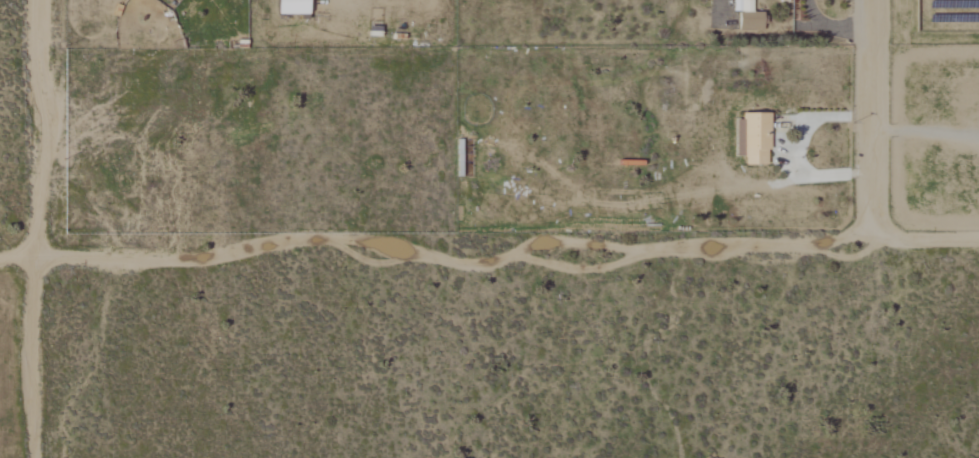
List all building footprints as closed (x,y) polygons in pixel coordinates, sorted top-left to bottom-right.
[(281,15),(323,15),(323,1),(313,1),(313,0),(281,0),(281,15)] [(751,12),(751,0),(732,0),(732,11),(751,12)] [(767,113),(739,112),(739,119),(733,119),(732,156),(742,156),(742,164),(767,164),(767,113)]
